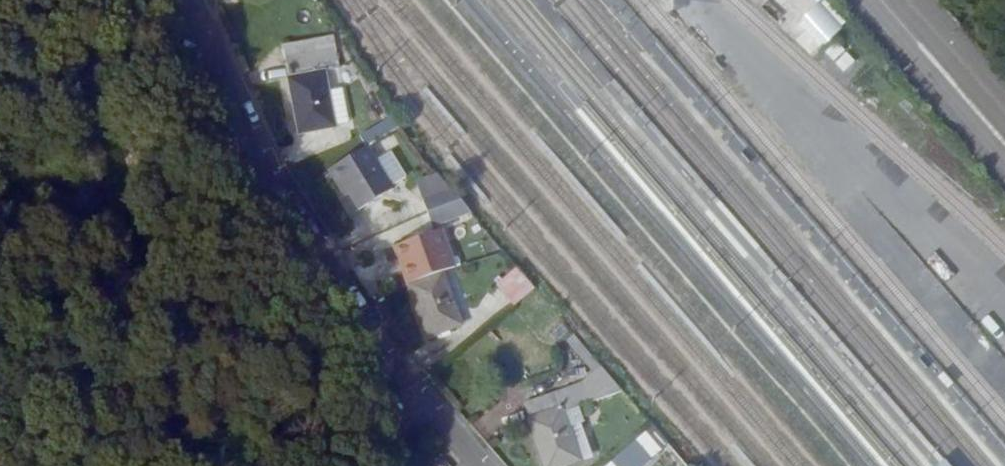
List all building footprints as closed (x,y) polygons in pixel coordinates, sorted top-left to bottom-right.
[(825,1),(797,27),(821,52),(848,26),(825,1)] [(689,5),(680,13),(698,32),(707,24),(689,5)] [(271,45),(292,138),(327,128),(319,96),(314,75),(329,72),(320,37),(271,45)] [(843,74),(856,63),(838,41),(825,52),(843,74)] [(333,92),(319,96),(327,128),(341,125),(333,92)] [(354,147),(346,133),(307,155),(316,172),(321,169),(336,196),(371,176),(369,173),(354,147)] [(369,138),(354,147),(369,173),(384,164),(369,138)] [(407,191),(436,183),(425,169),(403,175),(407,191)] [(456,208),(436,183),(407,191),(415,220),(456,208)] [(411,345),(449,332),(441,313),(431,279),(441,276),(421,225),(375,242),(411,345)] [(506,271),(488,287),(505,308),(523,292),(506,271)] [(610,395),(588,370),(572,384),(511,406),(515,419),(512,421),(527,465),(567,465),(550,415),(610,395)] [(659,454),(642,435),(608,465),(646,465),(659,454)]
